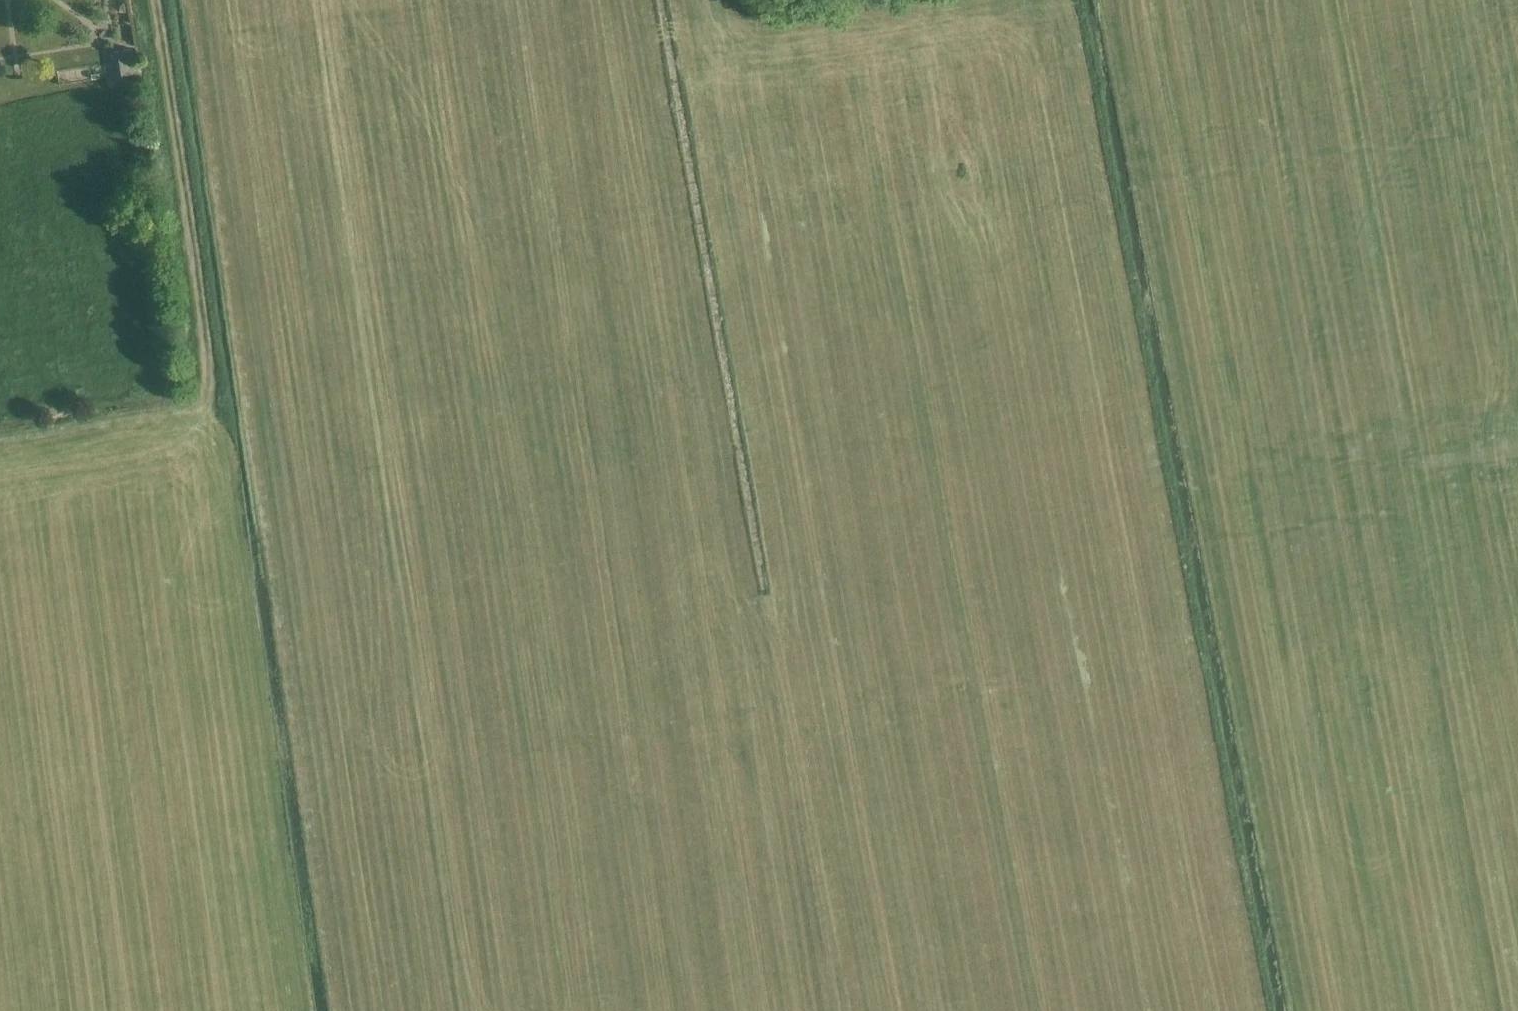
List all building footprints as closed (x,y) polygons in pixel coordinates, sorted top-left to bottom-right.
[(130,48),(111,51),(115,74),(134,72),(130,48)]
